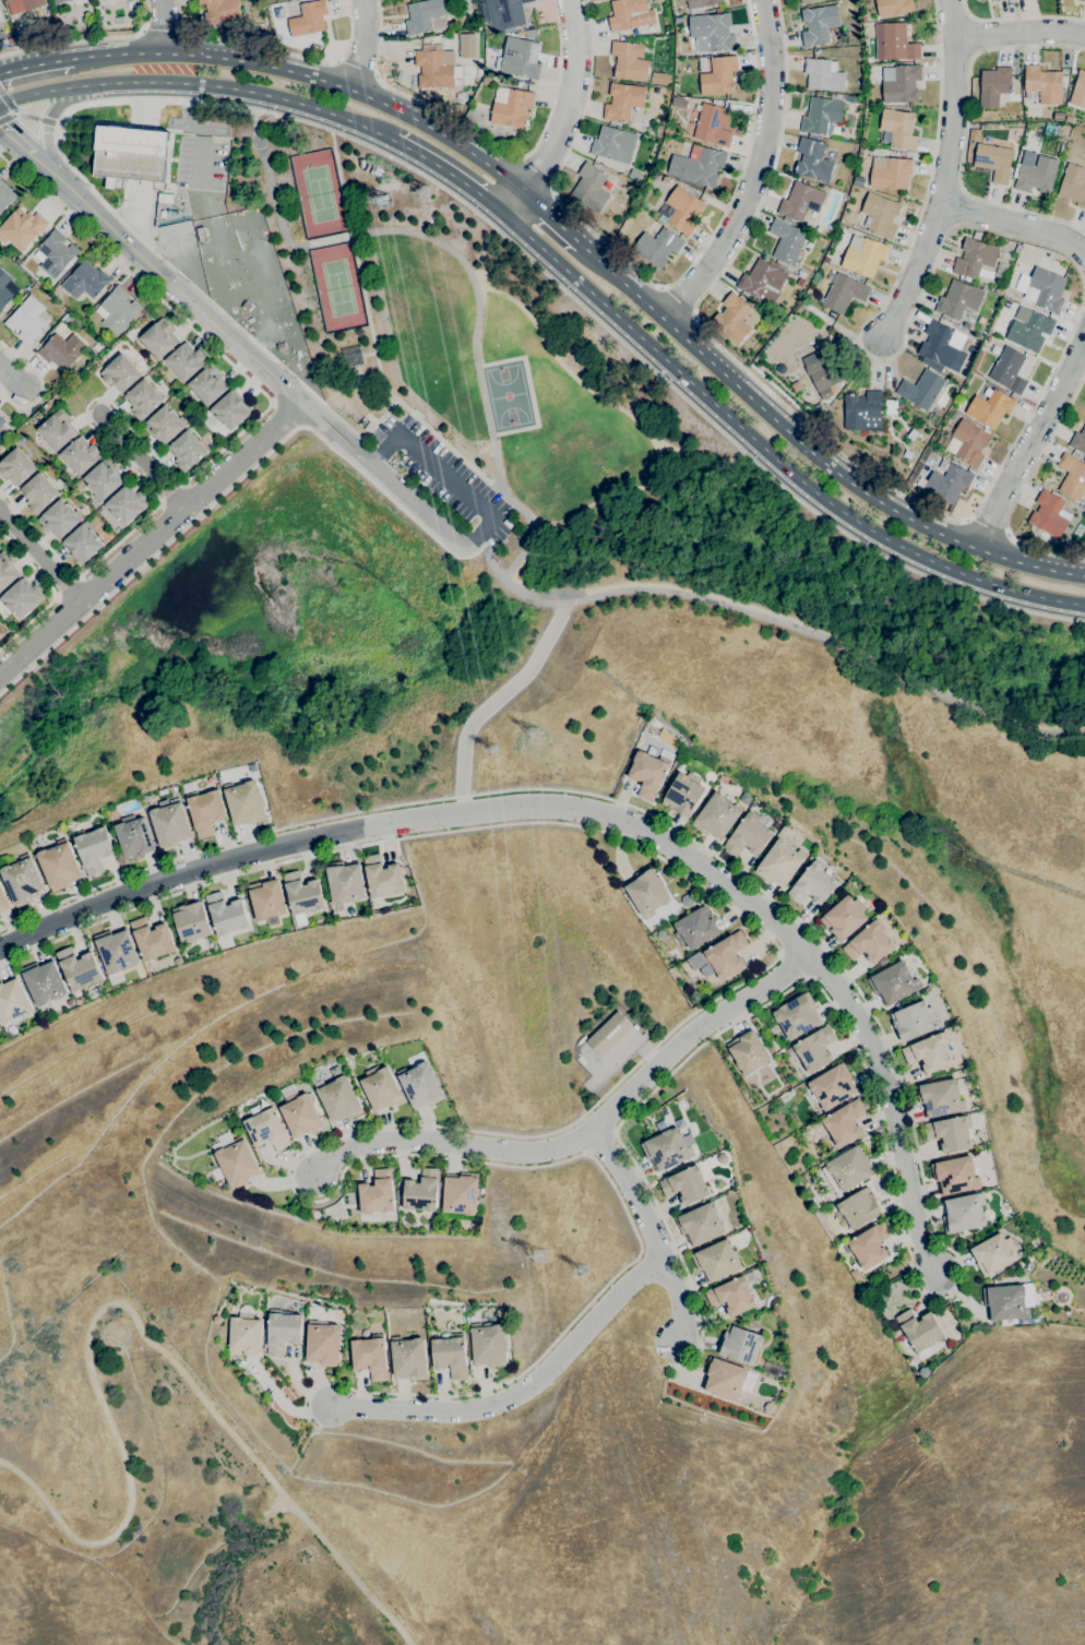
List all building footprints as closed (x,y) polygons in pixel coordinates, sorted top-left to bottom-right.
[(7,3),(6,0),(44,0),(46,4),(12,15),(8,3),(7,3)] [(199,4),(198,0),(237,0),(241,17),(217,23),(219,33),(213,34),(211,24),(206,25),(203,13),(206,12),(205,3),(199,4)] [(319,1),(319,0),(324,0),(327,14),(322,15),(325,31),(290,37),(287,20),(301,16),(299,4),(319,1)] [(407,4),(430,0),(441,0),(446,27),(407,35),(404,21),(410,20),(407,4)] [(490,29),(484,0),(534,0),(534,1),(521,3),(525,24),(502,28),(502,26),(490,29)] [(610,1),(616,0),(644,0),(647,11),(653,10),(655,23),(610,33),(607,17),(613,16),(610,1)] [(690,15),(686,0),(722,0),(723,2),(700,8),(701,12),(690,15)] [(879,19),(875,0),(911,0),(914,11),(879,19)] [(803,47),(800,32),(807,31),(806,22),(802,23),(800,10),(836,4),(839,26),(826,28),(828,44),(803,47)] [(696,53),(695,37),(690,38),(688,17),(724,14),(724,13),(729,13),(730,26),(727,26),(728,35),(735,35),(736,50),(696,53)] [(875,60),(874,24),(905,23),(906,44),(920,44),(920,59),(875,60)] [(460,58),(458,35),(474,34),(475,58),(460,58)] [(537,80),(499,72),(506,36),(539,43),(535,64),(540,65),(537,80)] [(8,46),(7,38),(13,37),(15,44),(8,46)] [(645,82),(613,78),(616,57),(609,56),(611,41),(644,45),(642,60),(648,60),(645,82)] [(318,52),(310,49),(312,44),(320,47),(318,52)] [(453,87),(418,87),(418,75),(420,75),(420,65),(415,65),(414,50),(421,50),(421,46),(437,46),(437,51),(453,51),(453,67),(461,67),(461,78),(453,78),(453,87)] [(701,96),(699,74),(704,74),(703,61),(711,61),(710,58),(737,56),(738,71),(731,72),(734,93),(701,96)] [(844,91),(807,90),(807,74),(803,74),(804,58),(809,58),(809,59),(830,60),(830,62),(836,62),(836,73),(844,73),(844,91)] [(913,104),(913,103),(882,104),(881,68),(894,68),(894,67),(914,65),(920,64),(921,81),(915,81),(915,90),(918,90),(918,103),(913,104)] [(1061,105),(1039,105),(1039,92),(1036,92),(1036,99),(1025,99),(1025,92),(1024,92),(1024,65),(1039,65),(1039,72),(1061,72),(1061,75),(1069,75),(1066,91),(1061,91),(1061,105)] [(998,108),(979,108),(980,71),(995,71),(995,68),(1012,68),(1012,72),(1011,72),(1010,94),(999,94),(998,108)] [(1078,69),(1084,71),(1084,110),(1068,105),(1077,75),(1076,75),(1078,69)] [(665,85),(651,84),(652,72),(666,74),(665,85)] [(491,86),(481,83),(485,75),(493,79),(491,86)] [(629,122),(615,121),(615,122),(610,121),(610,120),(603,119),(604,104),(610,104),(611,96),(608,96),(610,83),(616,83),(616,84),(645,87),(643,108),(630,107),(629,122)] [(524,129),(489,122),(496,86),(534,94),(532,109),(525,108),(524,117),(526,117),(524,129)] [(684,109),(670,107),(672,97),(687,100),(684,109)] [(825,135),(799,132),(802,117),(807,117),(810,97),(844,102),(840,122),(827,121),(825,135)] [(728,147),(692,138),(700,111),(693,110),(695,103),(702,105),(702,103),(725,109),(719,129),(732,133),(728,147)] [(915,152),(889,146),(891,132),(879,130),(883,109),(908,114),(908,112),(915,114),(910,135),(918,136),(915,152)] [(1062,121),(1052,121),(1053,112),(1063,112),(1062,121)] [(1066,136),(1054,133),(1053,134),(1049,133),(1048,136),(1042,134),(1046,123),(1056,127),(1056,126),(1059,127),(1060,124),(1070,127),(1066,136)] [(629,165),(589,154),(594,139),(597,140),(601,126),(636,135),(629,165)] [(96,127),(92,176),(136,180),(166,182),(170,133),(141,131),(96,127)] [(827,183),(794,174),(797,162),(799,163),(801,154),(796,153),(800,136),(825,144),(821,158),(833,163),(827,183)] [(1008,186),(991,183),(993,169),(973,166),(977,144),(1012,150),(1009,170),(1010,170),(1008,186)] [(714,189),(680,179),(680,177),(667,172),(672,154),(688,159),(692,145),(719,153),(719,152),(727,154),(723,168),(717,167),(714,175),(718,176),(714,189)] [(1050,195),(1037,192),(1038,189),(1030,187),(1028,193),(1013,189),(1014,182),(1015,182),(1016,178),(1012,177),(1015,164),(1021,165),(1024,152),(1035,155),(1032,167),(1035,167),(1038,155),(1058,160),(1051,189),(1052,189),(1050,195)] [(906,190),(869,188),(870,169),(871,169),(872,157),(911,159),(910,175),(907,175),(906,190)] [(598,214),(570,195),(581,177),(577,175),(585,163),(607,176),(598,190),(609,195),(598,214)] [(1068,163),(1084,169),(1084,178),(1084,181),(1084,182),(1084,210),(1075,206),(1076,202),(1057,194),(1068,163)] [(637,182),(628,177),(632,169),(642,174),(637,182)] [(862,187),(853,184),(855,177),(863,179),(862,187)] [(11,201),(0,213),(0,180),(9,187),(17,194),(11,202),(11,201)] [(672,190),(667,187),(672,180),(677,184),(672,190)] [(800,223),(776,213),(782,199),(786,200),(795,181),(825,193),(818,213),(807,208),(800,223)] [(688,238),(666,223),(675,210),(665,203),(677,184),(704,204),(692,222),(696,225),(688,238)] [(892,241),(867,231),(868,228),(862,226),(867,216),(872,218),(872,217),(860,213),(868,192),(902,205),(896,217),(894,216),(891,224),(897,226),(892,241)] [(22,252),(0,232),(0,228),(15,210),(28,220),(36,212),(48,223),(40,233),(39,231),(22,252)] [(791,267),(771,258),(779,238),(767,233),(774,217),(789,224),(789,225),(807,234),(791,267)] [(200,243),(196,228),(204,226),(207,241),(200,243)] [(660,270),(631,250),(643,233),(654,239),(663,227),(684,241),(676,255),(670,251),(666,258),(668,260),(660,270)] [(53,279),(38,266),(41,263),(33,255),(38,250),(37,249),(49,235),(49,234),(55,228),(67,239),(62,243),(68,248),(71,243),(80,251),(74,258),(72,257),(62,269),(63,269),(53,279)] [(871,279),(839,267),(851,235),(863,239),(865,237),(890,246),(883,261),(879,259),(871,279)] [(977,279),(952,273),(955,258),(962,260),(964,251),(961,250),(965,237),(976,240),(975,241),(999,247),(993,267),(980,264),(977,279)] [(828,264),(822,261),(825,254),(832,258),(828,264)] [(770,309),(742,294),(743,291),(736,287),(743,274),(748,276),(758,258),(787,274),(777,290),(779,293),(770,309)] [(86,301),(81,297),(85,293),(83,291),(75,299),(60,286),(70,275),(84,260),(96,272),(99,269),(111,279),(106,285),(105,285),(92,299),(91,297),(86,301)] [(1058,315),(1052,313),(1053,312),(1034,305),(1034,302),(1023,298),(1025,294),(1014,289),(1020,274),(1032,278),(1035,267),(1066,279),(1059,299),(1063,300),(1058,315)] [(19,290),(0,311),(0,268),(12,278),(9,282),(19,290)] [(842,315),(821,306),(836,273),(856,282),(871,288),(863,302),(851,297),(842,315)] [(731,287),(724,282),(727,277),(735,283),(731,287)] [(800,287),(795,284),(799,278),(803,282),(800,287)] [(958,321),(934,311),(940,297),(944,299),(952,279),(983,291),(976,311),(964,307),(958,321)] [(117,335),(102,322),(104,320),(94,311),(99,306),(112,290),(112,289),(117,284),(129,295),(126,299),(130,303),(134,299),(143,307),(142,309),(145,312),(143,315),(139,311),(117,335)] [(1002,296),(994,293),(997,285),(1005,288),(1002,296)] [(810,297),(804,294),(808,288),(814,291),(810,297)] [(737,345),(710,322),(718,312),(719,314),(726,307),(722,303),(731,290),(739,297),(738,298),(761,318),(751,329),(737,345)] [(28,346),(26,345),(27,344),(20,336),(19,337),(16,335),(21,331),(16,326),(12,331),(3,323),(10,317),(21,305),(29,295),(45,308),(37,317),(47,325),(34,339),(34,341),(28,346)] [(248,311),(245,308),(242,310),(240,308),(247,301),(252,306),(248,311)] [(1037,355),(1032,351),(1032,350),(1005,339),(1020,306),(1056,321),(1049,335),(1040,332),(1039,335),(1045,338),(1037,355)] [(158,360),(139,338),(155,323),(156,323),(162,319),(164,322),(165,321),(172,329),(169,332),(179,342),(158,360)] [(949,370),(917,354),(922,343),(926,344),(929,335),(923,333),(930,319),(967,336),(959,351),(957,350),(949,370)] [(63,372),(50,361),(48,363),(36,353),(40,347),(41,348),(55,333),(64,341),(72,333),(87,346),(78,357),(78,356),(63,372)] [(184,382),(165,360),(186,342),(194,353),(198,349),(205,358),(203,359),(205,363),(184,382)] [(278,350),(276,345),(284,342),(286,348),(278,350)] [(1020,395),(988,378),(1005,346),(1025,357),(1015,376),(1027,382),(1020,395)] [(822,396),(820,392),(818,393),(801,360),(824,349),(831,363),(842,358),(850,377),(825,389),(827,393),(822,396)] [(120,394),(111,383),(109,386),(102,378),(103,377),(99,373),(105,368),(122,353),(142,376),(120,394)] [(207,407),(188,384),(205,369),(212,362),(219,371),(218,372),(222,376),(218,379),(223,383),(227,390),(207,407)] [(943,376),(935,371),(939,366),(946,370),(943,376)] [(927,412),(894,393),(903,379),(915,386),(925,369),(945,381),(927,412)] [(354,389),(351,378),(362,376),(365,386),(354,389)] [(140,422),(132,414),(133,413),(130,409),(132,407),(123,397),(144,378),(164,401),(140,422)] [(993,431),(964,414),(975,395),(986,402),(988,397),(982,394),(987,388),(991,391),(993,388),(1016,402),(1008,415),(1004,413),(993,431)] [(231,431),(226,425),(225,426),(217,417),(216,419),(208,412),(211,409),(211,408),(231,390),(237,395),(243,403),(245,403),(246,404),(248,402),(254,409),(231,431)] [(880,431),(844,430),(844,403),(844,394),(857,394),(857,397),(865,397),(865,391),(881,391),(881,418),(880,418),(880,431)] [(163,446),(154,437),(153,437),(150,433),(142,426),(165,404),(171,412),(172,410),(180,419),(179,420),(186,427),(165,444),(163,446)] [(57,452),(37,429),(60,408),(69,417),(68,417),(71,421),(67,425),(75,434),(57,452)] [(975,470),(953,456),(954,455),(944,450),(952,437),(951,437),(962,418),(992,437),(986,446),(983,445),(978,453),(983,456),(975,470)] [(1080,434),(1084,424),(1084,454),(1073,448),(1072,449),(1068,446),(1075,432),(1080,434)] [(183,474),(176,465),(177,464),(174,461),(176,458),(167,449),(188,429),(207,452),(183,474)] [(80,477),(59,454),(80,436),(90,446),(92,444),(99,452),(97,453),(100,457),(80,477)] [(4,479),(0,475),(0,462),(17,446),(37,468),(16,488),(8,477),(4,479)] [(1078,460),(1084,464),(1084,495),(1082,493),(1077,502),(1058,491),(1068,473),(1056,465),(1064,451),(1078,460)] [(100,503),(93,496),(94,493),(87,486),(88,485),(83,478),(107,457),(112,464),(114,463),(119,468),(115,473),(119,477),(118,477),(123,482),(100,503)] [(953,505),(922,489),(932,470),(943,476),(951,463),(969,473),(969,472),(974,475),(966,489),(963,487),(953,505)] [(36,515),(25,502),(27,501),(19,490),(40,472),(60,494),(36,515)] [(126,526),(119,520),(118,521),(111,513),(109,514),(103,506),(126,486),(130,491),(131,490),(135,494),(140,490),(145,498),(144,499),(150,504),(126,526)] [(1058,539),(1032,525),(1026,523),(1033,511),(1036,512),(1040,505),(1035,502),(1042,488),(1049,491),(1048,492),(1065,501),(1061,509),(1072,515),(1058,539)] [(59,540),(50,531),(47,534),(40,526),(41,526),(36,520),(61,498),(67,504),(68,503),(76,513),(75,514),(81,521),(59,540)] [(80,567),(69,555),(71,553),(61,544),(83,523),(90,529),(90,528),(98,538),(97,539),(103,546),(80,567)] [(1038,540),(1028,536),(1030,531),(1041,535),(1038,540)] [(19,576),(0,593),(0,553),(2,551),(8,558),(9,557),(14,562),(11,565),(14,570),(14,571),(19,576)] [(5,608),(0,602),(0,597),(23,577),(32,587),(35,584),(41,591),(40,592),(45,597),(21,619),(15,612),(14,613),(8,606),(5,608)] [(676,747),(666,738),(670,731),(680,741),(676,747)] [(652,803),(636,796),(643,783),(637,780),(636,782),(627,777),(629,773),(628,773),(631,765),(632,765),(634,762),(633,761),(637,751),(639,752),(640,750),(649,754),(649,755),(658,760),(658,759),(670,764),(655,795),(656,795),(652,803)] [(251,772),(249,765),(255,763),(258,771),(251,772)] [(688,819),(676,811),(676,812),(660,803),(679,772),(685,775),(687,772),(701,779),(699,784),(706,788),(688,819)] [(235,826),(223,785),(234,783),(235,787),(247,784),(246,783),(254,780),(255,780),(257,780),(259,788),(260,788),(262,797),(261,797),(266,815),(267,820),(251,825),(250,822),(235,826)] [(199,839),(186,795),(198,791),(199,795),(200,796),(208,792),(219,789),(227,818),(216,821),(216,820),(211,822),(212,825),(214,835),(199,839)] [(719,843),(706,833),(705,835),(691,825),(693,821),(715,791),(716,792),(717,791),(725,797),(724,798),(742,812),(719,843)] [(162,850),(160,847),(150,811),(151,811),(151,810),(159,808),(159,809),(171,804),(170,801),(180,798),(192,835),(192,838),(178,843),(179,845),(162,850)] [(736,857),(723,847),(728,839),(727,839),(746,814),(747,812),(749,813),(758,821),(765,826),(774,833),(756,856),(748,850),(750,847),(746,844),(741,849),(741,850),(736,857)] [(126,860),(115,825),(122,823),(120,819),(134,814),(136,820),(144,816),(155,850),(142,855),(142,856),(133,859),(133,858),(126,860)] [(88,878),(73,834),(84,830),(86,833),(105,826),(116,854),(105,858),(104,855),(98,857),(104,872),(88,878)] [(52,892),(37,855),(39,854),(38,853),(47,849),(48,850),(59,846),(57,843),(67,838),(83,877),(68,883),(69,885),(52,892)] [(783,889),(771,880),(768,882),(754,871),(778,838),(779,839),(779,838),(787,844),(787,845),(806,858),(783,889)] [(17,908),(1,870),(2,870),(2,869),(10,865),(11,867),(22,861),(21,858),(29,854),(47,892),(33,898),(34,901),(17,908)] [(371,898),(362,857),(379,854),(381,863),(381,862),(382,869),(389,868),(388,866),(398,863),(402,880),(403,880),(405,891),(404,891),(404,892),(371,898)] [(334,905),(334,904),(333,905),(325,865),(343,861),(344,863),(358,861),(366,898),(343,903),(344,904),(334,905)] [(799,905),(786,894),(813,861),(823,870),(830,877),(831,875),(838,883),(820,905),(811,898),(813,896),(809,893),(804,898),(799,905)] [(644,921),(641,916),(623,886),(636,879),(637,878),(635,873),(649,865),(661,885),(663,884),(668,893),(667,894),(670,901),(669,901),(670,902),(661,906),(651,911),(653,916),(644,921)] [(293,916),(283,874),(298,870),(301,880),(302,885),(308,884),(308,882),(318,879),(325,907),(293,916)] [(257,921),(248,885),(263,881),(263,883),(278,879),(287,913),(267,918),(267,919),(257,921)] [(11,908),(0,913),(0,883),(11,908)] [(218,937),(205,896),(220,891),(224,901),(224,899),(226,906),(231,905),(230,902),(241,898),(250,927),(218,937)] [(840,943),(831,932),(830,932),(819,919),(847,894),(853,901),(856,897),(866,908),(861,913),(868,919),(840,943)] [(182,944),(171,909),(178,907),(187,904),(187,906),(201,902),(212,934),(192,941),(193,941),(182,944)] [(690,951),(685,943),(680,946),(672,934),(677,931),(672,923),(701,907),(701,908),(705,905),(712,918),(720,932),(690,951)] [(144,962),(129,922),(145,916),(151,931),(156,929),(155,927),(165,922),(176,950),(144,962)] [(873,965),(866,956),(868,955),(865,951),(853,962),(842,949),(873,920),(881,930),(895,946),(873,965)] [(111,986),(107,975),(108,974),(94,937),(110,930),(111,933),(126,928),(139,963),(119,970),(123,980),(111,986)] [(723,981),(722,980),(720,981),(715,971),(704,978),(699,969),(705,965),(705,964),(692,971),(685,959),(698,952),(700,954),(739,930),(748,944),(735,953),(737,957),(739,956),(744,966),(730,975),(731,976),(723,981)] [(72,992),(60,964),(59,964),(55,953),(70,946),(74,955),(78,961),(82,958),(81,956),(92,952),(104,978),(72,992)] [(38,1006),(38,1005),(37,1006),(20,969),(37,962),(38,965),(51,958),(68,992),(46,1002),(47,1003),(38,1006)] [(884,1008),(878,994),(874,996),(866,979),(903,959),(908,969),(907,969),(918,989),(884,1008)] [(2,1024),(0,1019),(0,980),(1,979),(2,982),(15,976),(32,1010),(11,1020),(12,1021),(4,1024),(3,1023),(2,1024)] [(88,1001),(85,993),(99,987),(103,994),(88,1001)] [(789,1041),(778,1022),(777,1023),(772,1014),(773,1014),(772,1013),(778,1009),(786,1003),(786,1004),(808,991),(816,1008),(813,1009),(821,1023),(789,1041)] [(902,1042),(896,1029),(895,1030),(891,1022),(892,1021),(890,1014),(923,1001),(927,1009),(931,1006),(937,1020),(931,1022),(934,1029),(902,1042)] [(600,1057),(586,1041),(618,1011),(633,1026),(600,1057)] [(809,1075),(802,1065),(803,1064),(798,1057),(791,1046),(827,1024),(836,1039),(823,1047),(826,1051),(827,1050),(834,1060),(809,1075)] [(744,1077),(740,1070),(739,1071),(735,1064),(736,1063),(726,1045),(738,1037),(739,1038),(753,1029),(771,1060),(753,1070),(754,1071),(744,1077)] [(926,1075),(921,1065),(923,1064),(921,1059),(907,1065),(901,1049),(940,1033),(953,1064),(926,1075)] [(414,1110),(396,1072),(405,1068),(407,1072),(417,1068),(416,1065),(426,1061),(426,1062),(427,1062),(430,1069),(431,1068),(436,1076),(434,1076),(444,1098),(429,1106),(428,1104),(414,1110)] [(824,1112),(813,1092),(812,1093),(807,1085),(808,1084),(808,1083),(838,1064),(840,1069),(843,1069),(849,1080),(857,1092),(854,1093),(855,1094),(824,1112)] [(374,1112),(359,1081),(367,1077),(365,1072),(379,1065),(381,1070),(386,1066),(403,1099),(388,1107),(374,1112)] [(332,1124),(313,1086),(323,1082),(325,1085),(335,1080),(335,1078),(343,1075),(344,1076),(346,1075),(361,1108),(363,1112),(347,1120),(345,1114),(344,1116),(346,1118),(332,1124)] [(925,1119),(921,1104),(919,1104),(915,1086),(955,1078),(956,1080),(967,1077),(970,1092),(958,1094),(959,1100),(964,1099),(966,1111),(925,1119)] [(294,1139),(278,1107),(286,1104),(284,1098),(297,1092),(299,1096),(307,1093),(323,1127),(308,1134),(307,1132),(294,1139)] [(838,1148),(832,1139),(833,1139),(827,1131),(821,1120),(849,1102),(857,1098),(867,1112),(853,1121),(855,1125),(858,1124),(863,1133),(838,1148)] [(276,1153),(270,1139),(264,1141),(265,1143),(255,1147),(242,1121),(252,1117),(262,1112),(260,1109),(271,1104),(273,1107),(287,1136),(291,1145),(276,1153)] [(942,1154),(940,1143),(943,1143),(942,1137),(926,1141),(922,1124),(968,1114),(980,1112),(983,1128),(967,1131),(970,1148),(942,1154)] [(656,1173),(649,1159),(647,1160),(640,1144),(661,1134),(661,1133),(669,1129),(670,1130),(677,1128),(678,1129),(682,1136),(681,1137),(687,1148),(690,1146),(693,1154),(698,1152),(700,1155),(693,1158),(693,1157),(656,1173)] [(231,1190),(226,1177),(215,1181),(211,1171),(220,1167),(214,1154),(215,1154),(212,1146),(219,1142),(217,1136),(229,1131),(233,1140),(242,1135),(243,1139),(245,1139),(260,1170),(259,1171),(260,1173),(247,1180),(248,1182),(231,1190)] [(843,1193),(831,1173),(830,1175),(824,1166),(826,1165),(825,1165),(823,1166),(821,1163),(848,1146),(850,1148),(859,1143),(869,1159),(865,1161),(872,1175),(843,1193)] [(943,1196),(942,1195),(940,1195),(937,1181),(933,1182),(930,1164),(934,1164),(934,1163),(971,1155),(974,1166),(973,1167),(975,1178),(979,1177),(981,1188),(943,1196)] [(683,1207),(679,1197),(682,1195),(680,1191),(676,1192),(676,1193),(665,1197),(658,1181),(696,1164),(711,1195),(683,1207)] [(361,1214),(358,1184),(369,1183),(369,1185),(374,1185),(373,1169),(390,1168),(394,1211),(361,1214)] [(436,1211),(402,1208),(404,1180),(415,1180),(415,1183),(420,1183),(421,1168),(439,1169),(438,1180),(436,1211)] [(474,1216),(465,1215),(465,1214),(442,1212),(444,1177),(460,1178),(460,1172),(478,1175),(476,1197),(478,1197),(477,1207),(476,1207),(476,1214),(474,1214),(474,1216)] [(853,1231),(848,1224),(842,1228),(834,1215),(839,1212),(835,1205),(868,1185),(875,1200),(874,1201),(882,1214),(853,1231)] [(949,1233),(945,1233),(942,1217),(944,1216),(941,1201),(978,1193),(978,1192),(982,1192),(985,1202),(980,1203),(983,1215),(985,1215),(986,1224),(985,1225),(986,1226),(949,1233)] [(691,1248),(684,1233),(681,1235),(675,1218),(712,1202),(713,1204),(713,1203),(716,1212),(725,1232),(691,1248)] [(863,1272),(858,1262),(854,1253),(853,1253),(846,1242),(882,1220),(892,1235),(878,1243),(881,1249),(883,1247),(889,1256),(863,1272)] [(983,1278),(975,1263),(977,1262),(969,1249),(1000,1232),(1004,1240),(1010,1237),(1020,1255),(1015,1257),(1016,1260),(983,1278)] [(706,1284),(701,1271),(698,1272),(690,1254),(727,1238),(728,1240),(729,1239),(732,1247),(731,1248),(741,1269),(710,1284),(710,1283),(706,1284)] [(730,1318),(725,1308),(728,1307),(726,1302),(712,1309),(704,1292),(742,1275),(756,1306),(730,1318)] [(1000,1326),(1000,1320),(988,1321),(987,1306),(983,1306),(981,1288),(986,1288),(986,1287),(1022,1285),(1023,1286),(1024,1286),(1024,1296),(1024,1308),(1028,1308),(1029,1318),(1016,1319),(1017,1325),(1000,1326)] [(283,1357),(266,1356),(270,1309),(293,1311),(293,1314),(302,1315),(300,1344),(289,1344),(289,1342),(284,1340),(283,1357)] [(916,1354),(894,1318),(909,1309),(917,1322),(922,1319),(921,1318),(930,1312),(944,1337),(935,1342),(927,1347),(916,1354)] [(245,1356),(228,1355),(230,1318),(238,1318),(238,1313),(253,1313),(252,1319),(261,1320),(260,1356),(245,1355),(245,1356)] [(338,1368),(321,1367),(321,1363),(306,1362),(308,1320),(319,1321),(318,1325),(331,1325),(331,1324),(339,1325),(339,1326),(342,1326),(338,1368)] [(489,1368),(488,1364),(474,1367),(469,1324),(479,1323),(480,1327),(493,1326),(492,1325),(503,1324),(504,1334),(505,1334),(506,1343),(505,1343),(506,1362),(506,1367),(489,1368)] [(751,1366),(718,1354),(724,1338),(723,1338),(725,1331),(726,1331),(728,1324),(732,1326),(732,1325),(763,1337),(760,1347),(759,1346),(751,1366)] [(450,1381),(449,1367),(443,1368),(444,1368),(433,1369),(430,1339),(451,1338),(451,1334),(464,1333),(467,1379),(450,1381)] [(371,1382),(369,1369),(354,1370),(350,1340),(371,1339),(371,1335),(383,1334),(388,1381),(371,1382)] [(409,1381),(409,1378),(394,1380),(391,1342),(414,1339),(414,1338),(421,1337),(421,1338),(424,1338),(428,1380),(409,1381)] [(737,1402),(701,1388),(705,1374),(703,1373),(708,1357),(748,1370),(747,1371),(748,1371),(744,1380),(743,1380),(737,1402)]
